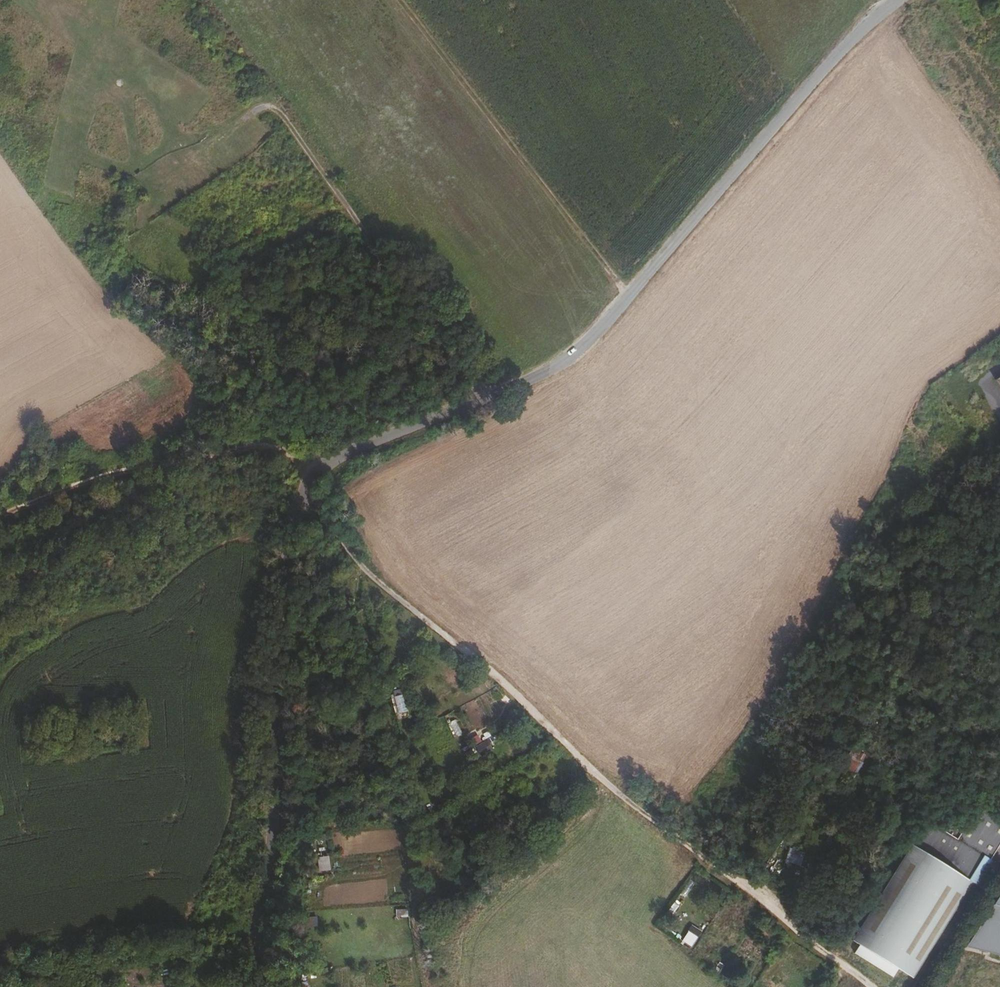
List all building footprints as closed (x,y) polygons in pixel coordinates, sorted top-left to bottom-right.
[(965,832),(995,859),(999,850),(999,819),(981,807),(965,832)] [(986,881),(998,862),(995,859),(965,832),(961,831),(953,826),(949,833),(931,823),(856,938),(864,943),(859,952),(896,976),(901,968),(916,977),(976,883),(980,877),(983,880),(986,881)] [(785,861),(801,865),(804,852),(788,848),(785,861)] [(329,858),(318,858),(318,871),(329,871),(329,858)] [(971,946),(999,954),(999,901),(971,946)] [(681,940),(690,948),(702,933),(693,926),(681,940)]
